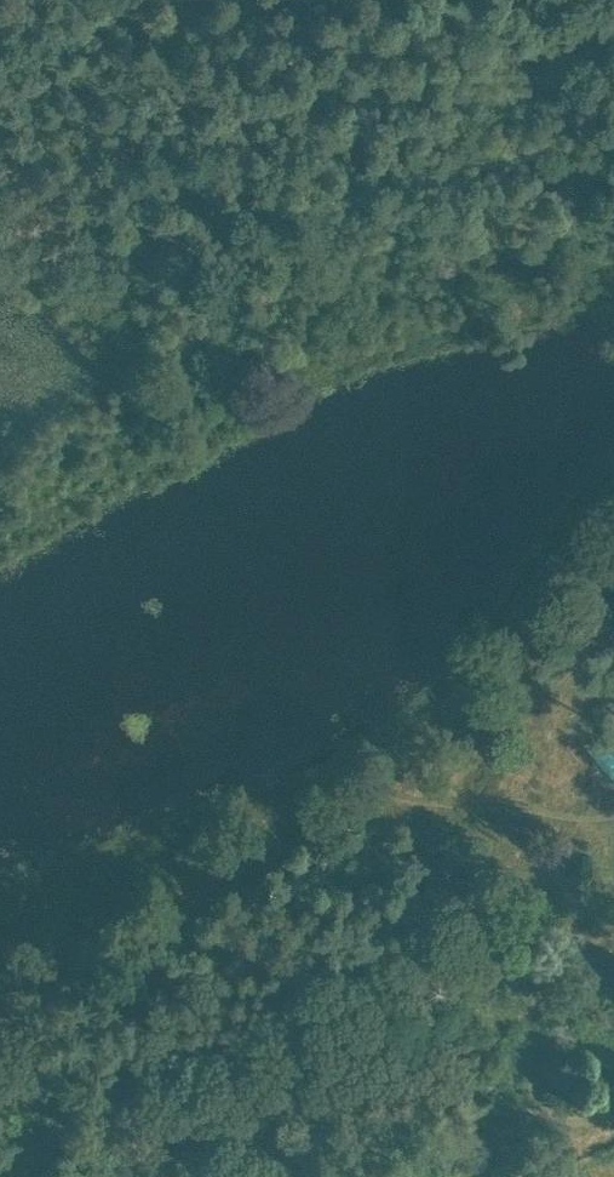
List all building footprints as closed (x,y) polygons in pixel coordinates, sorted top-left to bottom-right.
[(593,755),(608,771),(613,766),(613,736),(593,755)]
